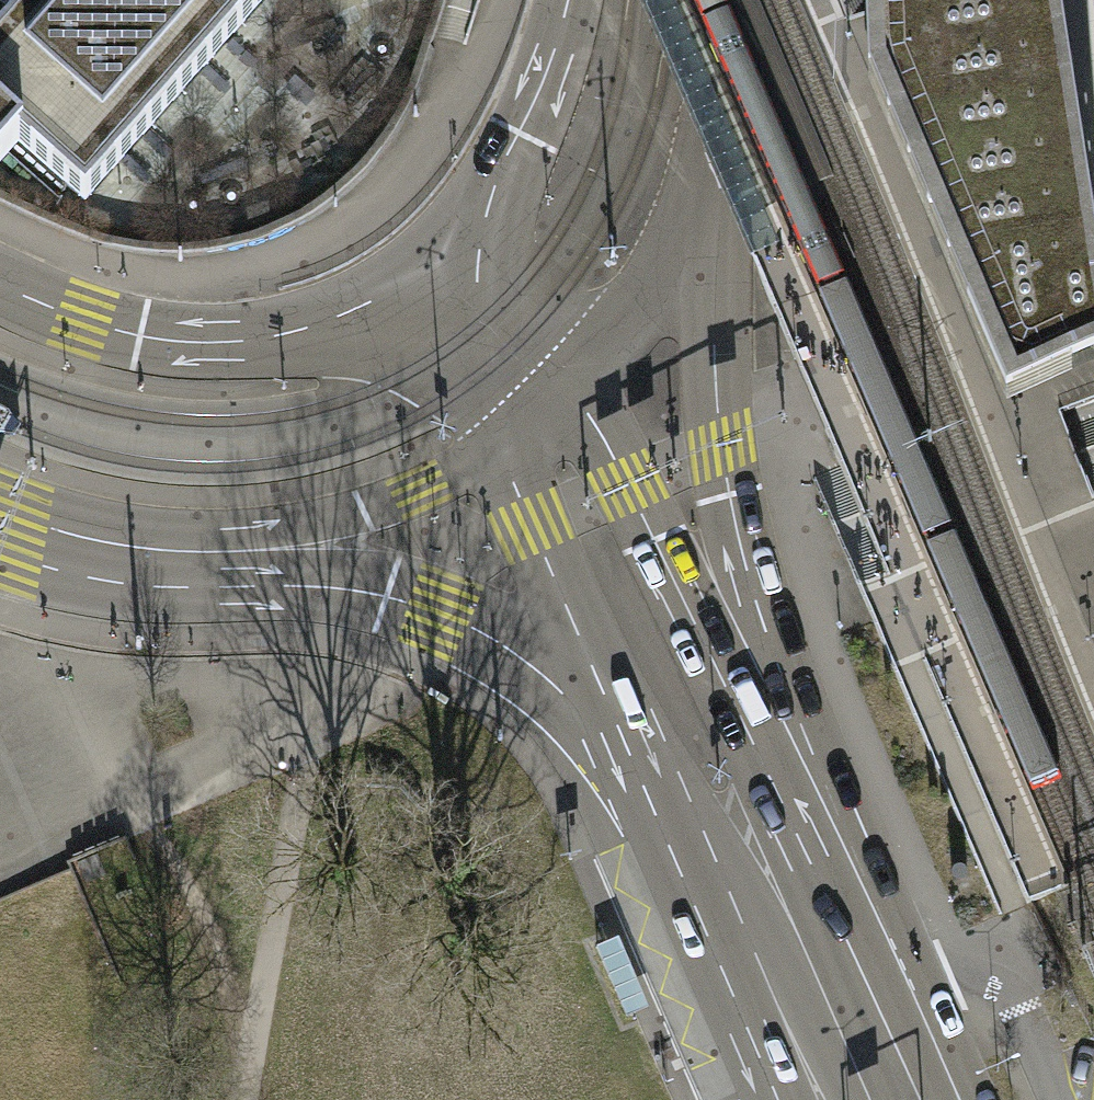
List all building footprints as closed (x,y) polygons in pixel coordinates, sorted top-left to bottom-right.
[(18,142),(84,201),(207,63),(264,0),(0,0),(0,162),(18,142)] [(1093,366),(1093,240),(1057,0),(866,0),(870,75),(1006,403),(1093,366)]
